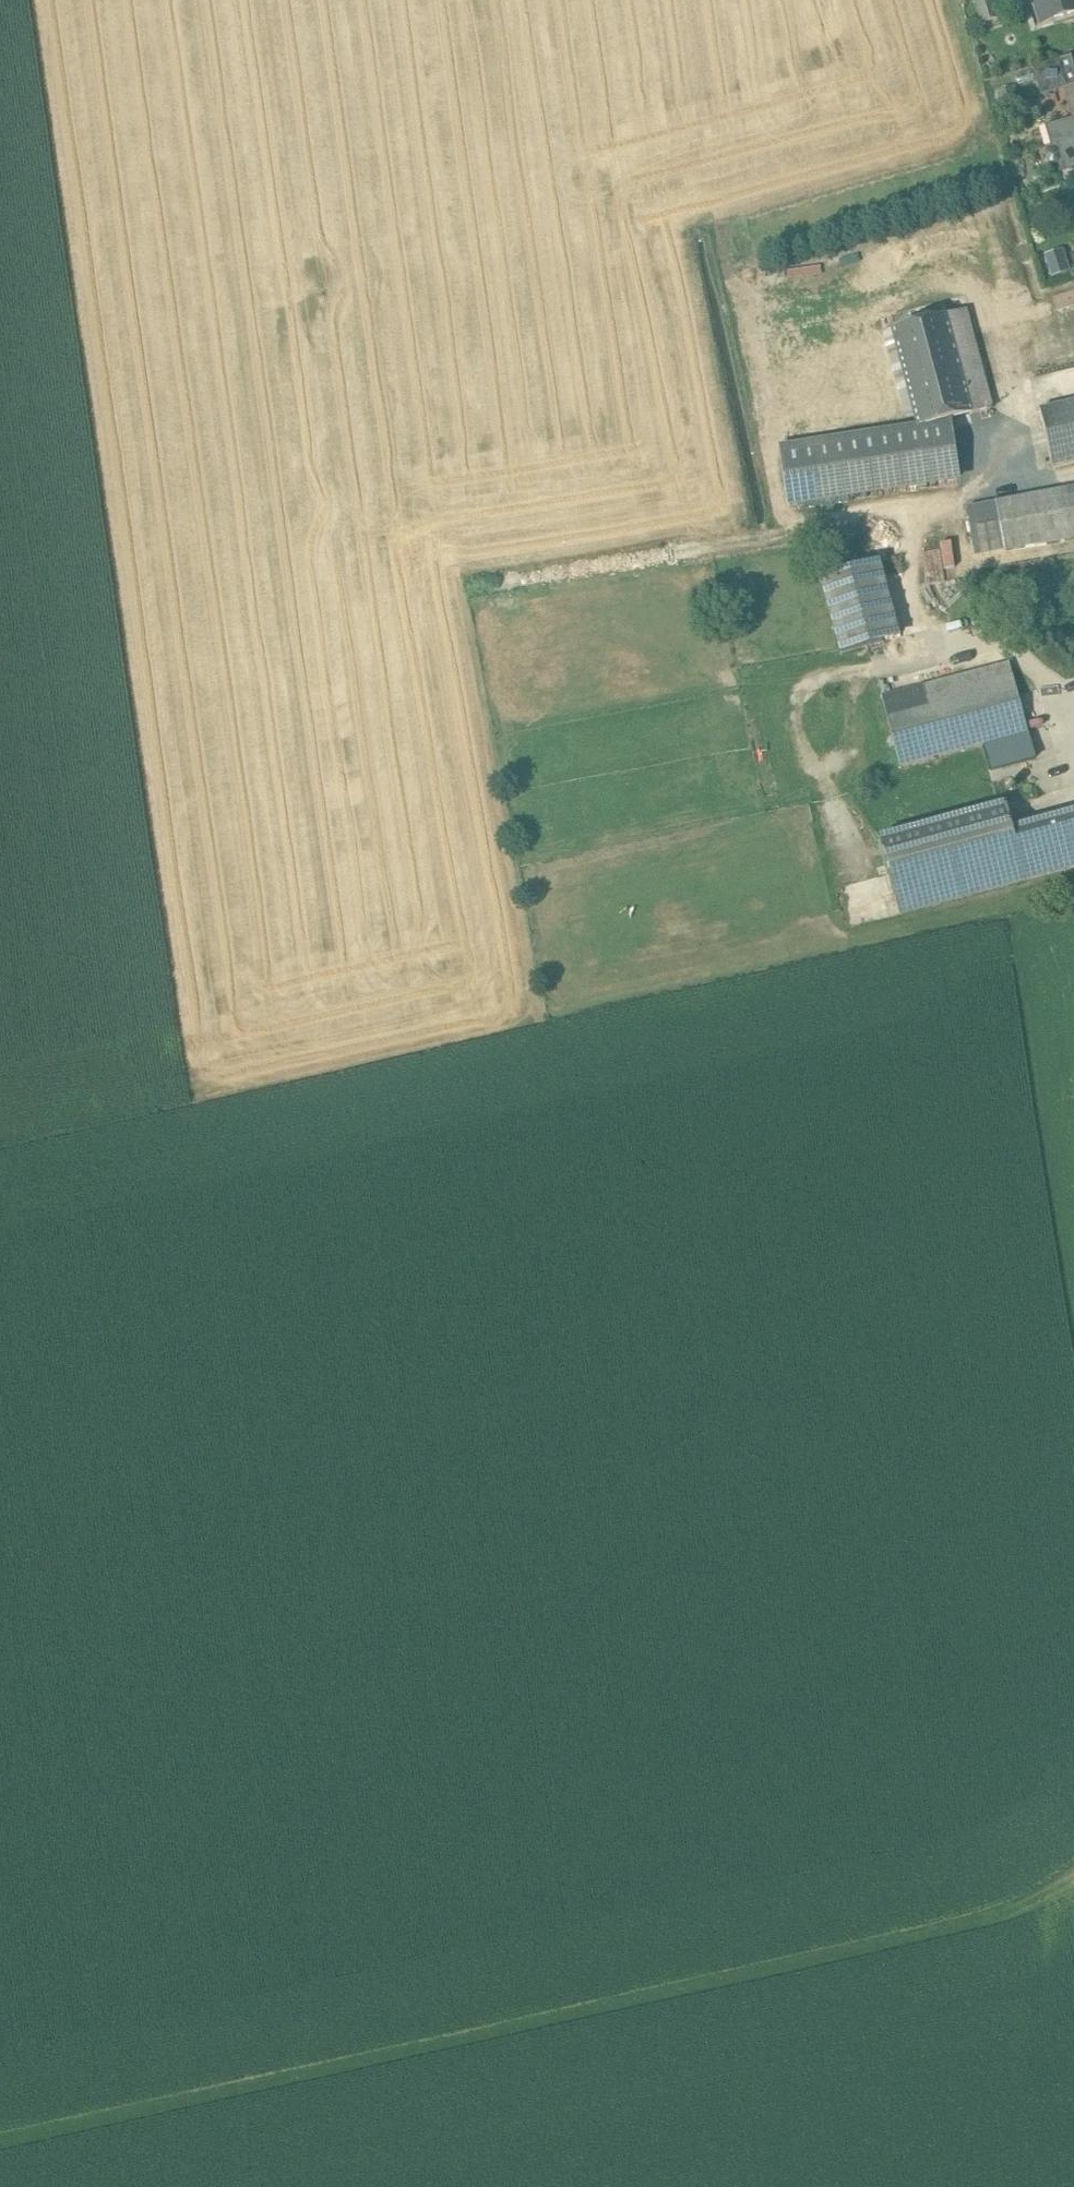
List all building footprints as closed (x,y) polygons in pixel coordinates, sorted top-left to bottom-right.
[(981,23),(998,18),(993,0),(975,0),(981,23)] [(1041,26),(1073,16),(1073,0),(1034,0),(1041,26)] [(1059,59),(1032,67),(1040,94),(1067,86),(1059,59)] [(1053,126),(1066,168),(1073,165),(1073,120),(1053,126)] [(1048,252),(1054,274),(1071,269),(1065,247),(1048,252)] [(966,309),(946,314),(966,390),(986,385),(966,309)] [(946,314),(892,328),(914,414),(918,426),(947,419),(972,412),(966,390),(946,314)] [(914,414),(892,328),(883,331),(906,416),(914,414)] [(986,385),(966,390),(972,412),(992,406),(986,385)] [(1040,409),(1051,465),(1073,460),(1073,401),(1040,409)] [(918,426),(781,447),(789,503),(956,478),(947,419),(918,426)] [(995,501),(1002,538),(1004,549),(1073,537),(1073,486),(995,501)] [(995,501),(966,506),(973,544),(1002,538),(995,501)] [(1002,538),(973,544),(975,553),(1004,549),(1002,538)] [(879,561),(820,577),(840,653),(900,637),(879,561)] [(1009,662),(881,696),(900,766),(1028,732),(1009,662)] [(1012,828),(1006,803),(879,838),(900,913),(1073,866),(1073,812),(1012,828)]
